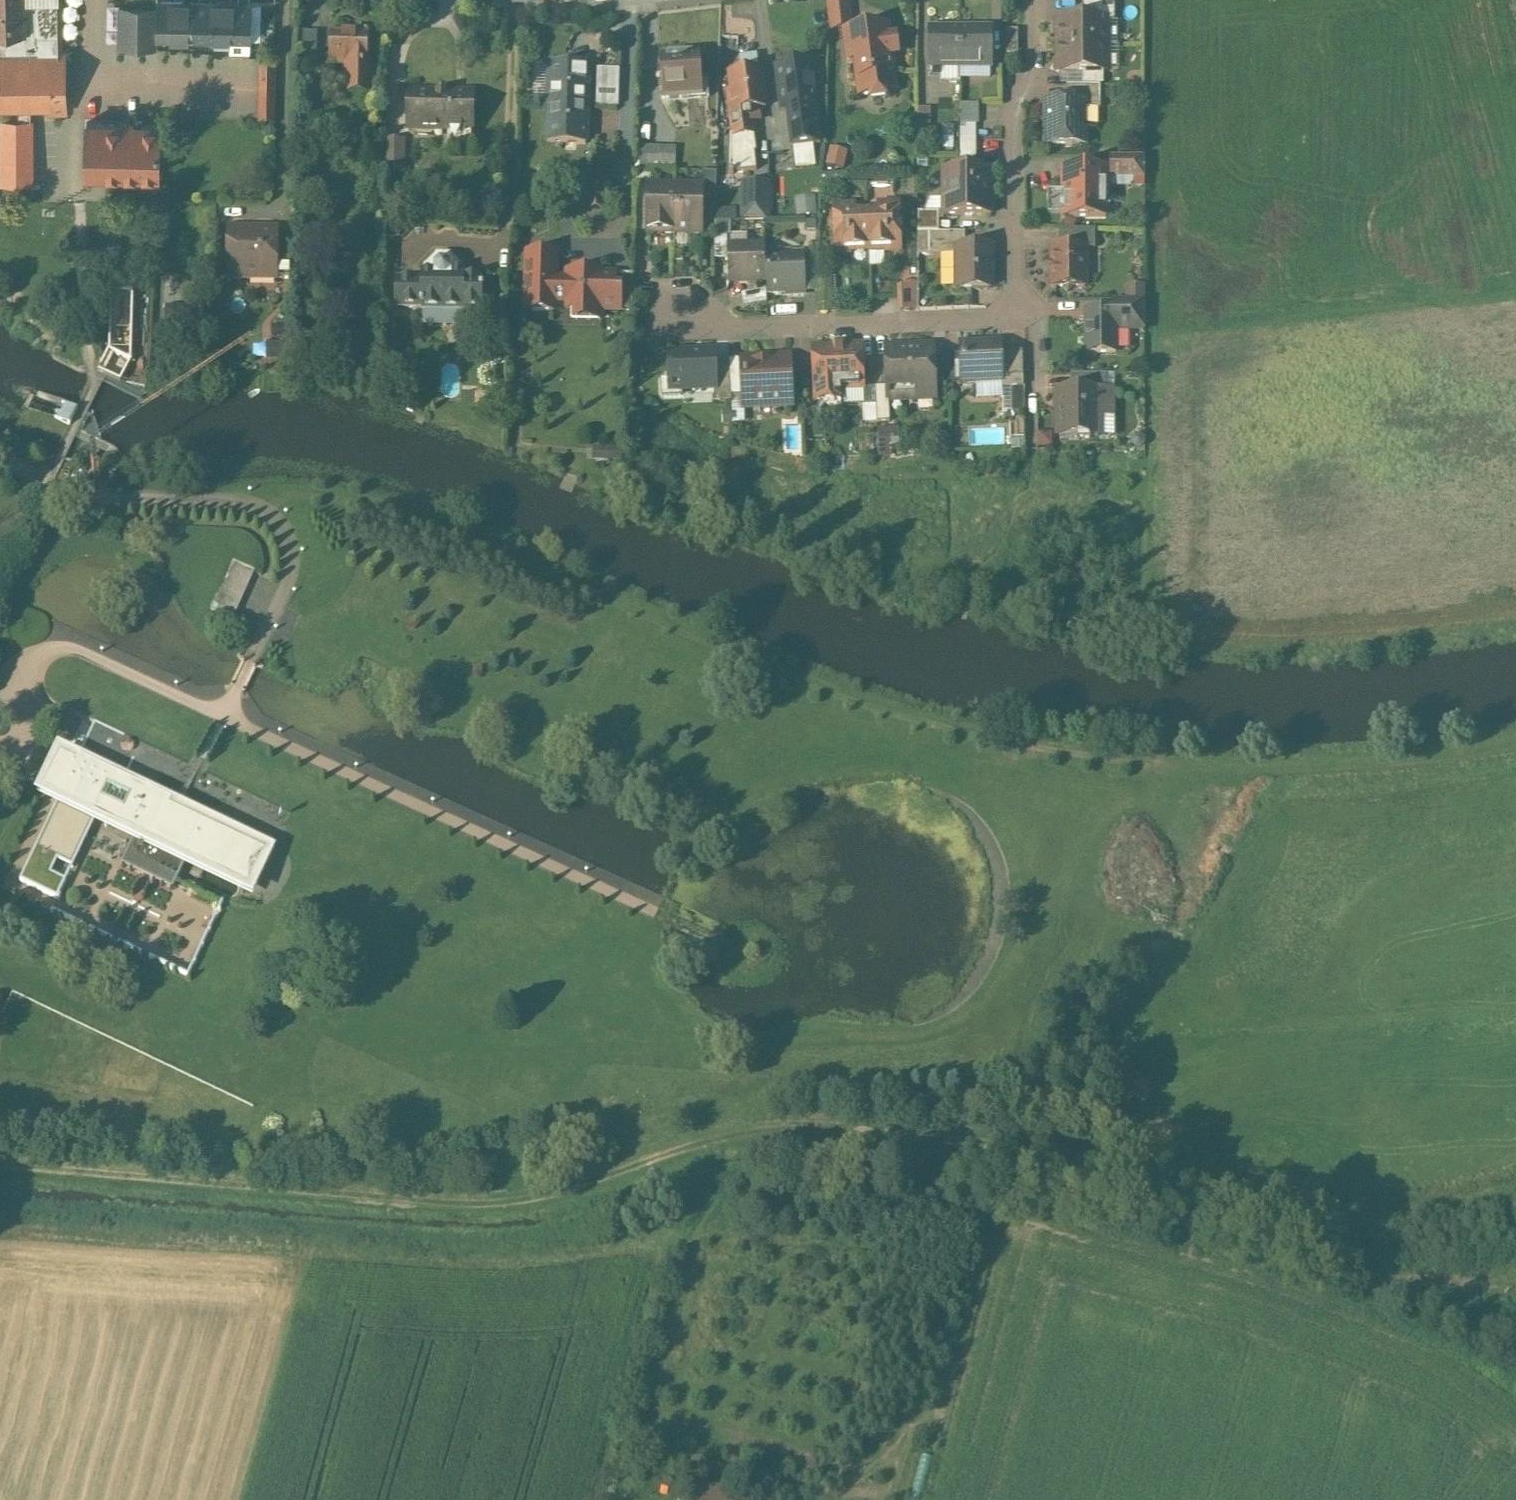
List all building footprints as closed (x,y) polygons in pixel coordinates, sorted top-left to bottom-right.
[(26,51),(25,0),(0,0),(0,52),(26,51)] [(39,0),(25,0),(26,51),(40,51),(39,0)] [(40,51),(61,51),(61,0),(39,0),(40,51)] [(193,1),(157,0),(156,6),(155,36),(192,36),(193,1)] [(828,2),(832,30),(850,28),(846,0),(845,0),(828,2)] [(252,2),(193,1),(192,36),(214,37),(230,37),(251,38),(252,2)] [(1114,1),(1082,2),(1082,21),(1102,21),(1102,22),(1114,22),(1114,1)] [(156,6),(121,6),(120,44),(155,45),(155,36),(156,6)] [(1082,21),(1059,21),(1059,22),(1057,24),(1057,33),(1059,35),(1059,47),(1107,46),(1107,37),(1102,33),(1102,22),(1102,21),(1082,21)] [(886,27),(845,33),(848,61),(855,60),(860,96),(895,92),(892,73),(888,73),(886,56),(896,55),(894,37),(887,38),(886,27)] [(960,30),(928,30),(928,68),(960,68),(960,30)] [(991,30),(960,30),(960,68),(991,68),(991,30)] [(368,35),(330,34),(329,66),(346,66),(367,67),(368,65),(368,35)] [(1107,46),(1059,47),(1059,59),(1057,61),(1057,69),(1059,71),(1059,72),(1081,73),(1102,72),(1102,60),(1107,55),(1107,46)] [(0,52),(0,107),(50,106),(50,110),(66,110),(65,51),(61,51),(40,51),(26,51),(0,52)] [(316,51),(302,51),(302,65),(315,66),(316,51)] [(698,54),(658,57),(661,100),(707,97),(706,81),(700,82),(698,54)] [(274,55),(260,55),(259,125),(274,125),(274,55)] [(587,66),(550,64),(548,104),(586,105),(587,66)] [(810,64),(776,68),(781,110),(788,109),(790,130),(817,127),(818,127),(810,64)] [(367,67),(346,66),(345,96),(370,97),(371,66),(368,65),(367,67)] [(599,105),(622,105),(623,69),(600,68),(599,105)] [(760,71),(728,75),(731,92),(727,93),(732,136),(753,133),(750,110),(765,108),(760,71)] [(1102,72),(1081,73),(1081,85),(1100,85),(1103,85),(1102,72)] [(1081,85),(1066,85),(1066,102),(1084,102),(1084,109),(1100,109),(1100,85),(1081,85)] [(429,94),(409,94),(408,130),(452,131),(453,93),(429,92),(429,94)] [(472,93),(453,93),(452,131),(472,131),(472,93)] [(1066,102),(1046,103),(1046,114),(1043,117),(1043,122),(1046,125),(1046,146),(1084,145),(1084,126),(1081,126),(1081,109),(1084,109),(1084,102),(1066,102)] [(586,105),(548,104),(547,144),(585,145),(586,105)] [(978,104),(960,104),(960,125),(978,125),(978,104)] [(930,109),(918,109),(918,133),(930,133),(930,109)] [(0,115),(0,182),(36,182),(36,116),(0,115)] [(128,115),(122,121),(86,120),(85,171),(159,173),(160,122),(134,121),(128,115)] [(817,127),(790,130),(792,147),(820,144),(817,127)] [(732,136),(730,136),(729,172),(756,170),(754,153),(756,152),(753,133),(732,136)] [(403,143),(386,143),(386,174),(403,175),(403,143)] [(649,148),(637,147),(636,170),(648,171),(649,148)] [(834,147),(830,164),(847,167),(851,151),(834,147)] [(676,148),(649,148),(648,171),(650,171),(675,172),(676,148)] [(1143,157),(1111,157),(1111,176),(1143,176),(1143,157)] [(1105,169),(1064,169),(1064,217),(1105,217),(1105,169)] [(648,171),(636,170),(635,204),(648,204),(649,187),(650,187),(650,171),(648,171)] [(990,171),(943,172),(943,216),(990,215),(990,171)] [(716,173),(702,173),(701,188),(703,188),(702,201),(715,201),(716,173)] [(53,181),(40,181),(40,195),(54,194),(53,181)] [(743,182),(743,222),(775,222),(776,182),(743,182)] [(650,187),(649,187),(648,204),(647,234),(674,235),(676,188),(650,187)] [(701,188),(676,188),(674,235),(701,236),(702,201),(703,188),(701,188)] [(800,214),(819,214),(819,196),(799,196),(800,214)] [(898,206),(878,207),(878,216),(866,216),(867,251),(884,250),(884,253),(900,253),(898,206)] [(738,208),(720,212),(723,225),(741,220),(738,208)] [(853,208),(833,209),(835,255),(851,254),(851,251),(867,251),(866,216),(854,217),(853,208)] [(938,212),(917,212),(917,233),(929,233),(938,233),(938,212)] [(1094,229),(1058,229),(1058,247),(1084,247),(1084,248),(1094,248),(1094,229)] [(276,231),(229,231),(229,281),(276,282),(276,281),(276,245),(276,231)] [(917,256),(929,256),(929,233),(917,233),(917,256)] [(965,233),(929,233),(929,256),(958,255),(958,249),(965,249),(965,233)] [(734,261),(734,249),(734,238),(718,239),(719,262),(734,261)] [(293,245),(276,245),(276,281),(292,281),(293,245)] [(1058,247),(1052,247),(1052,287),(1064,287),(1068,292),(1072,287),(1084,287),(1084,248),(1084,247),(1058,247)] [(762,248),(734,249),(734,261),(735,287),(764,286),(762,248)] [(965,249),(958,249),(958,255),(958,289),(990,289),(990,249),(965,249)] [(808,255),(773,256),(774,295),(809,294),(809,269),(808,255)] [(567,281),(554,281),(555,258),(528,257),(527,288),(526,288),(525,297),(527,297),(526,313),(553,314),(554,306),(567,306),(566,312),(600,312),(601,280),(601,277),(567,276),(567,281)] [(440,265),(435,269),(435,276),(423,276),(423,282),(423,310),(423,312),(441,313),(446,318),(458,318),(463,313),(480,313),(481,300),(483,300),(483,293),(481,293),(481,281),(463,281),(463,274),(451,274),(451,270),(446,265),(440,265)] [(816,294),(817,268),(809,269),(809,294),(816,294)] [(633,277),(612,276),(612,280),(614,280),(613,293),(619,294),(619,312),(632,313),(633,277)] [(612,280),(601,280),(600,312),(619,312),(619,294),(613,293),(614,280),(612,280)] [(423,282),(397,281),(397,310),(423,310),(423,282)] [(900,283),(903,311),(923,309),(920,281),(900,283)] [(133,291),(110,291),(108,350),(131,361),(133,291)] [(1144,300),(1112,301),(1113,313),(1122,313),(1122,330),(1144,330),(1144,300)] [(1113,313),(1087,313),(1088,328),(1086,328),(1086,354),(1115,354),(1115,330),(1122,330),(1122,313),(1113,313)] [(1001,344),(959,346),(959,354),(960,384),(976,384),(976,381),(1001,380),(1002,380),(1001,352),(1001,344)] [(285,345),(269,345),(269,360),(285,360),(285,345)] [(933,347),(885,349),(886,387),(887,398),(888,398),(917,398),(917,391),(934,391),(933,347)] [(831,351),(831,349),(815,350),(817,371),(814,375),(815,398),(819,401),(841,401),(841,390),(862,389),(860,348),(845,348),(846,351),(831,351)] [(131,361),(108,350),(97,372),(121,383),(132,361),(131,361)] [(1021,351),(1001,352),(1002,380),(1001,380),(1001,388),(1023,387),(1021,351)] [(959,354),(945,354),(946,385),(960,384),(959,354)] [(671,382),(671,390),(681,390),(715,388),(715,367),(715,355),(670,356),(671,382)] [(773,361),(741,362),(743,407),(791,405),(789,359),(772,359),(773,361)] [(730,367),(715,367),(715,388),(714,404),(731,402),(730,367)] [(1105,375),(1070,375),(1070,392),(1097,392),(1097,393),(1105,393),(1105,375)] [(681,390),(671,390),(671,382),(662,382),(662,397),(681,397),(681,390)] [(886,387),(875,388),(876,423),(889,422),(888,398),(887,398),(886,387)] [(1070,392),(1060,392),(1060,408),(1058,410),(1058,436),(1078,436),(1082,440),(1089,440),(1093,436),(1097,436),(1097,393),(1097,392),(1070,392)] [(66,406),(59,420),(62,422),(64,423),(71,427),(71,426),(77,412),(78,412),(79,411),(63,403),(63,404),(66,406)] [(894,454),(893,428),(879,428),(880,454),(894,454)] [(1054,433),(1037,435),(1039,449),(1056,447),(1054,433)] [(624,448),(597,447),(597,458),(624,459),(624,448)] [(232,562),(208,615),(231,625),(255,572),(232,562)] [(124,737),(95,723),(87,738),(117,752),(124,737)] [(173,804),(125,781),(134,761),(117,752),(87,738),(75,764),(62,758),(46,792),(59,798),(35,849),(72,867),(93,822),(132,840),(121,863),(173,888),(187,859),(243,885),(259,851),(202,824),(171,809),(173,804)] [(35,849),(20,880),(57,898),(72,867),(35,849)] [(769,1498),(690,1482),(686,1499),(768,1499),(769,1498)]
